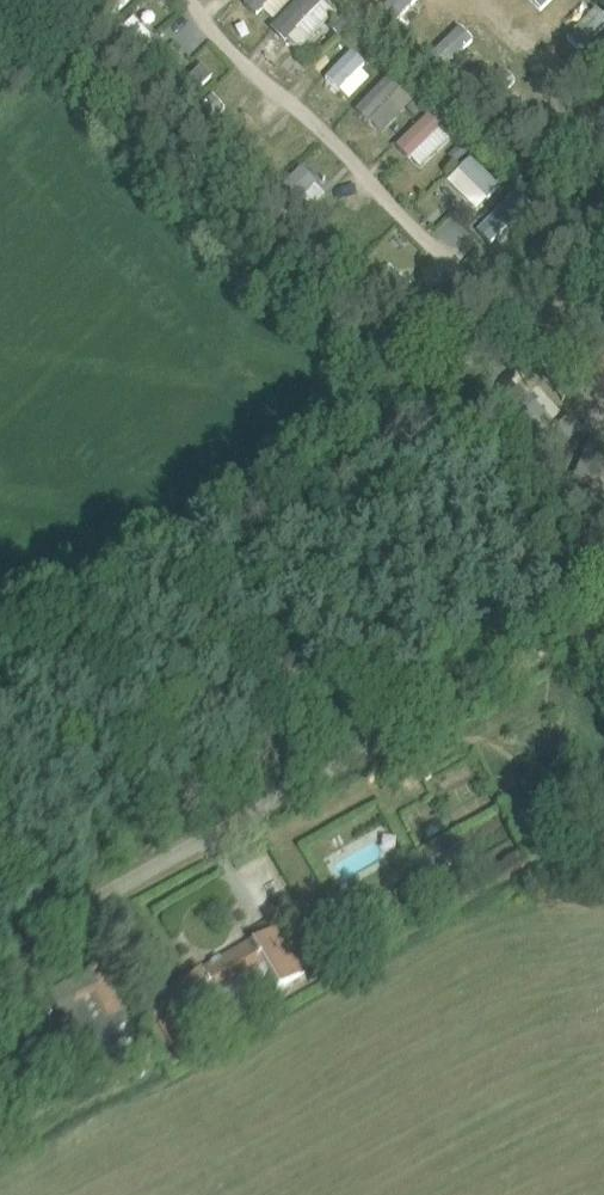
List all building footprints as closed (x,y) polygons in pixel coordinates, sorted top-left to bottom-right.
[(46,5),(56,15),(70,2),(68,0),(51,0),(46,5)] [(247,5),(275,24),(291,0),(251,0),(247,5)] [(270,26),(298,53),(339,10),(329,0),(296,0),(270,26)] [(401,23),(423,0),(389,0),(383,6),(401,23)] [(542,11),(554,0),(532,0),(542,11)] [(582,52),(603,29),(603,14),(596,6),(566,37),(582,52)] [(337,21),(331,28),(340,36),(347,29),(337,21)] [(430,53),(445,69),(476,40),(461,24),(430,53)] [(340,91),(367,64),(351,49),(324,76),(340,91)] [(149,85),(159,76),(151,68),(141,77),(149,85)] [(499,99),(515,79),(501,68),(485,89),(499,99)] [(388,75),(357,110),(383,134),(415,100),(388,75)] [(416,102),(407,111),(414,119),(423,110),(416,102)] [(421,169),(455,132),(430,110),(397,147),(421,169)] [(461,145),(449,156),(456,164),(468,153),(461,145)] [(478,210),(501,185),(470,156),(447,181),(478,210)] [(297,221),(326,190),(302,168),(273,199),(297,221)] [(517,188),(477,229),(496,248),(536,206),(517,188)] [(511,277),(497,289),(506,299),(520,286),(511,277)] [(464,303),(457,311),(465,318),(472,311),(464,303)] [(452,840),(423,856),(434,878),(455,867),(457,871),(466,866),(452,840)] [(189,979),(174,988),(188,1013),(200,1007),(210,1025),(253,1002),(246,988),(241,979),(266,965),(271,973),(279,987),(303,973),(277,928),(262,937),(262,938),(253,944),(252,943),(199,974),(199,975),(189,980),(189,979)] [(117,994),(120,992),(108,966),(81,978),(84,984),(72,989),(70,985),(73,984),(72,983),(52,993),(65,1020),(62,1021),(64,1026),(67,1025),(78,1048),(109,1033),(108,1032),(129,1022),(125,1012),(125,1011),(117,994)]
